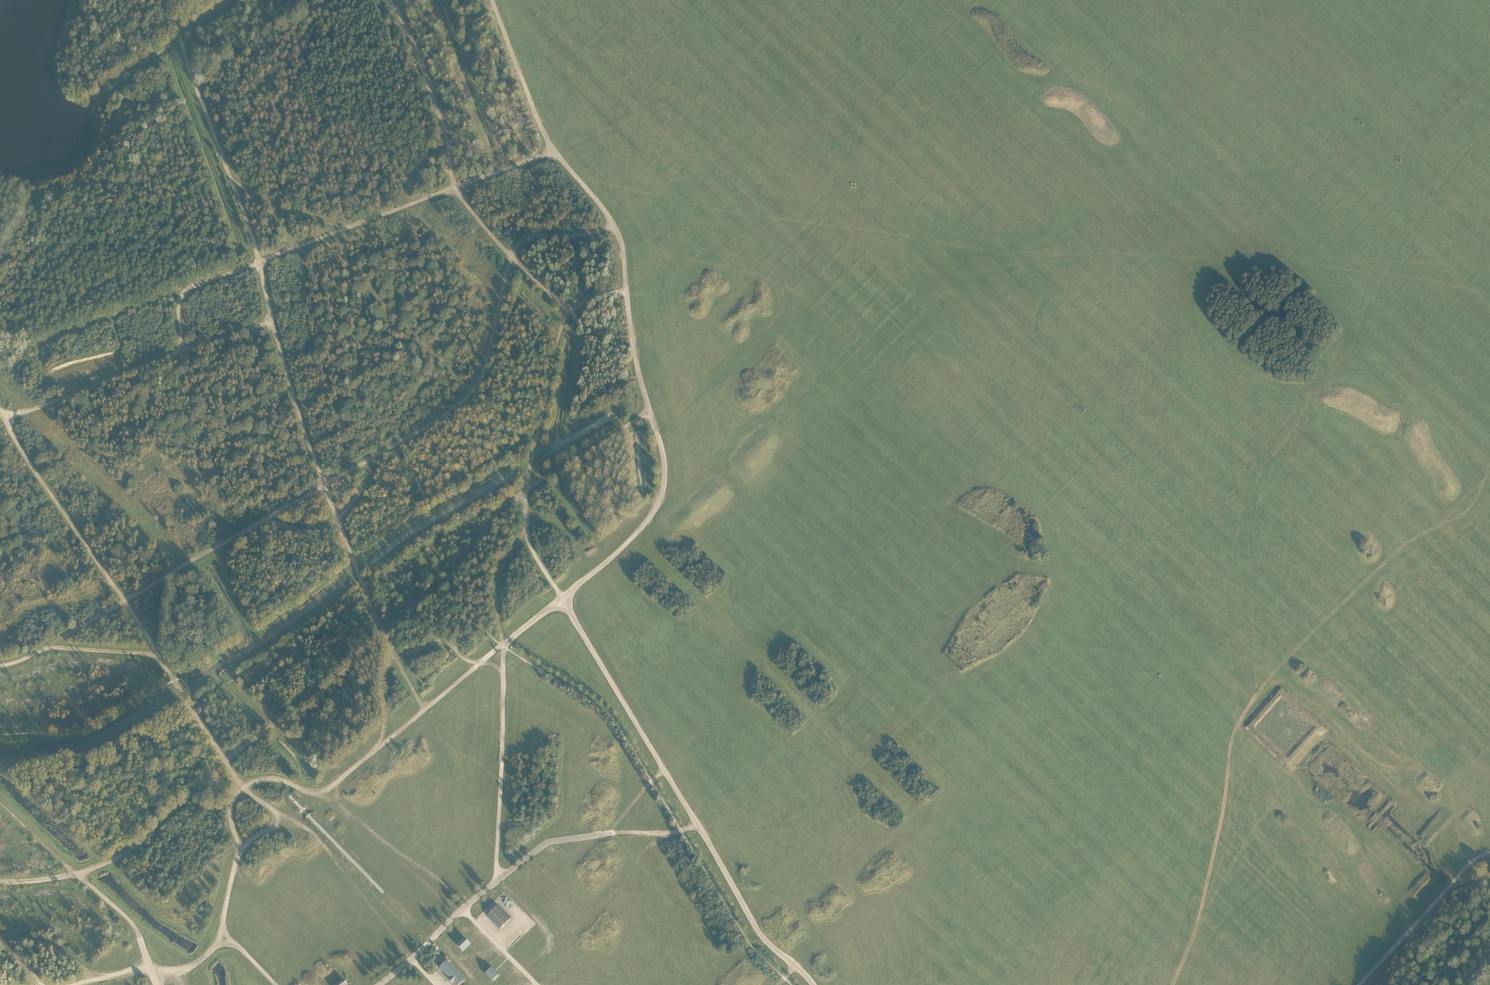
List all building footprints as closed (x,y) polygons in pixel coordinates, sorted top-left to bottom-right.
[(511,918),(498,905),(487,916),(500,929),(511,918)] [(471,944),(464,937),(456,945),(463,952),(471,944)] [(446,960),(439,968),(449,978),(448,980),(452,984),(454,983),(456,984),(459,984),(465,979),(446,960)] [(492,967),(485,974),(492,981),(499,975),(492,967)]
